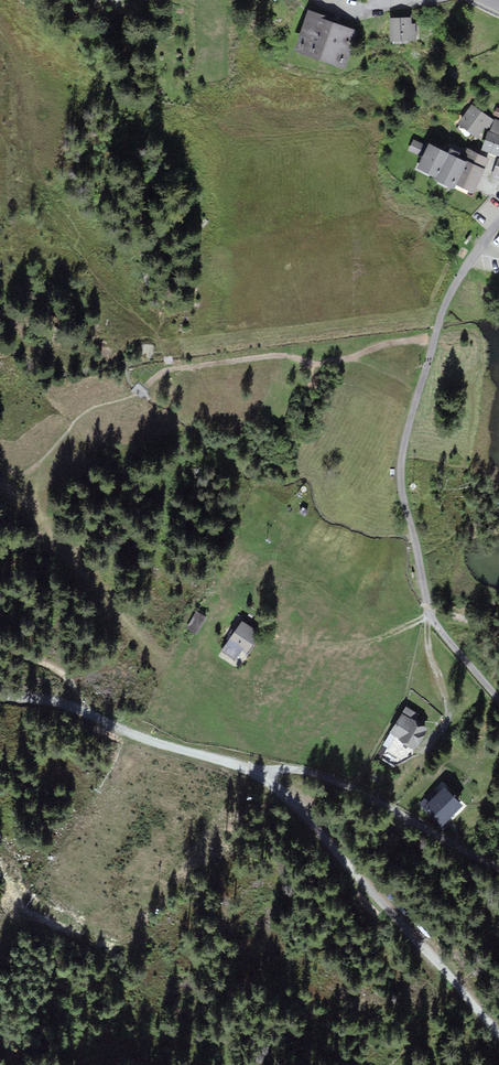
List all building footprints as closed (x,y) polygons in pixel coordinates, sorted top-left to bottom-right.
[(328,16),(310,9),(296,48),(346,66),(359,30),(327,18),(328,16)] [(411,24),(411,18),(390,18),(391,40),(417,40),(417,24),(411,24)] [(494,120),(472,105),(459,125),(478,138),(485,127),(488,129),(494,120)] [(495,119),(491,132),(489,131),(482,149),(498,155),(498,121),(495,119)] [(419,169),(437,177),(449,152),(432,143),(419,169)] [(491,160),(469,149),(464,159),(469,162),(459,183),(476,191),(491,160)] [(459,183),(469,162),(464,159),(449,152),(437,177),(457,187),(459,183)] [(197,631),(206,613),(197,609),(188,627),(197,631)] [(261,634),(242,621),(222,651),(236,660),(242,650),(247,654),(261,634)] [(416,748),(429,727),(418,719),(420,715),(407,707),(391,732),(416,748)] [(463,805),(445,787),(423,808),(442,826),(463,805)] [(399,836),(386,830),(382,839),(394,846),(399,836)]
